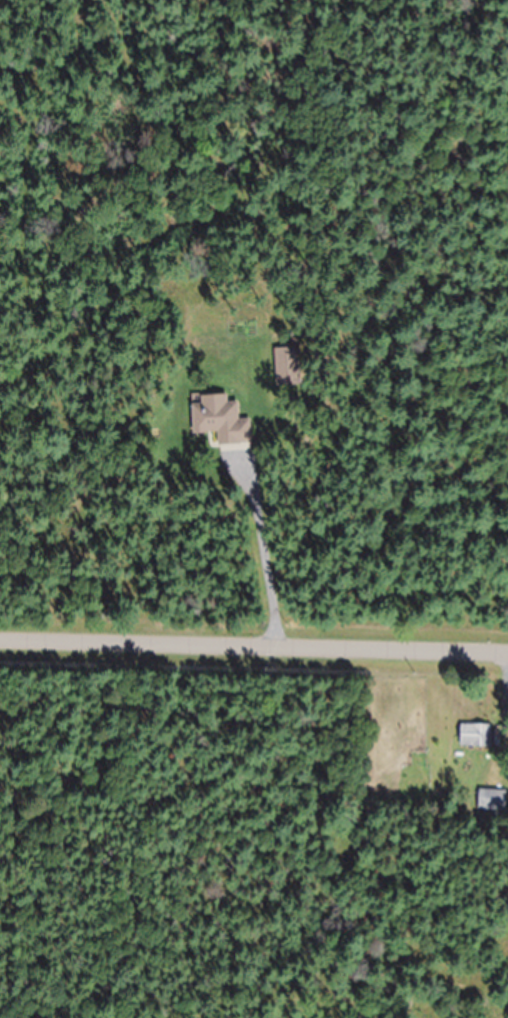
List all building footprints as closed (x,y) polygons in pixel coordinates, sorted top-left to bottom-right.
[(274,384),(299,384),(299,348),(274,348),(274,384)] [(191,434),(215,433),(216,445),(249,443),(248,419),(236,420),(236,402),(225,403),(225,395),(199,396),(199,405),(190,405),(191,434)] [(491,725),(458,725),(458,747),(491,747),(491,725)] [(505,790),(477,790),(477,811),(505,811),(505,790)]
